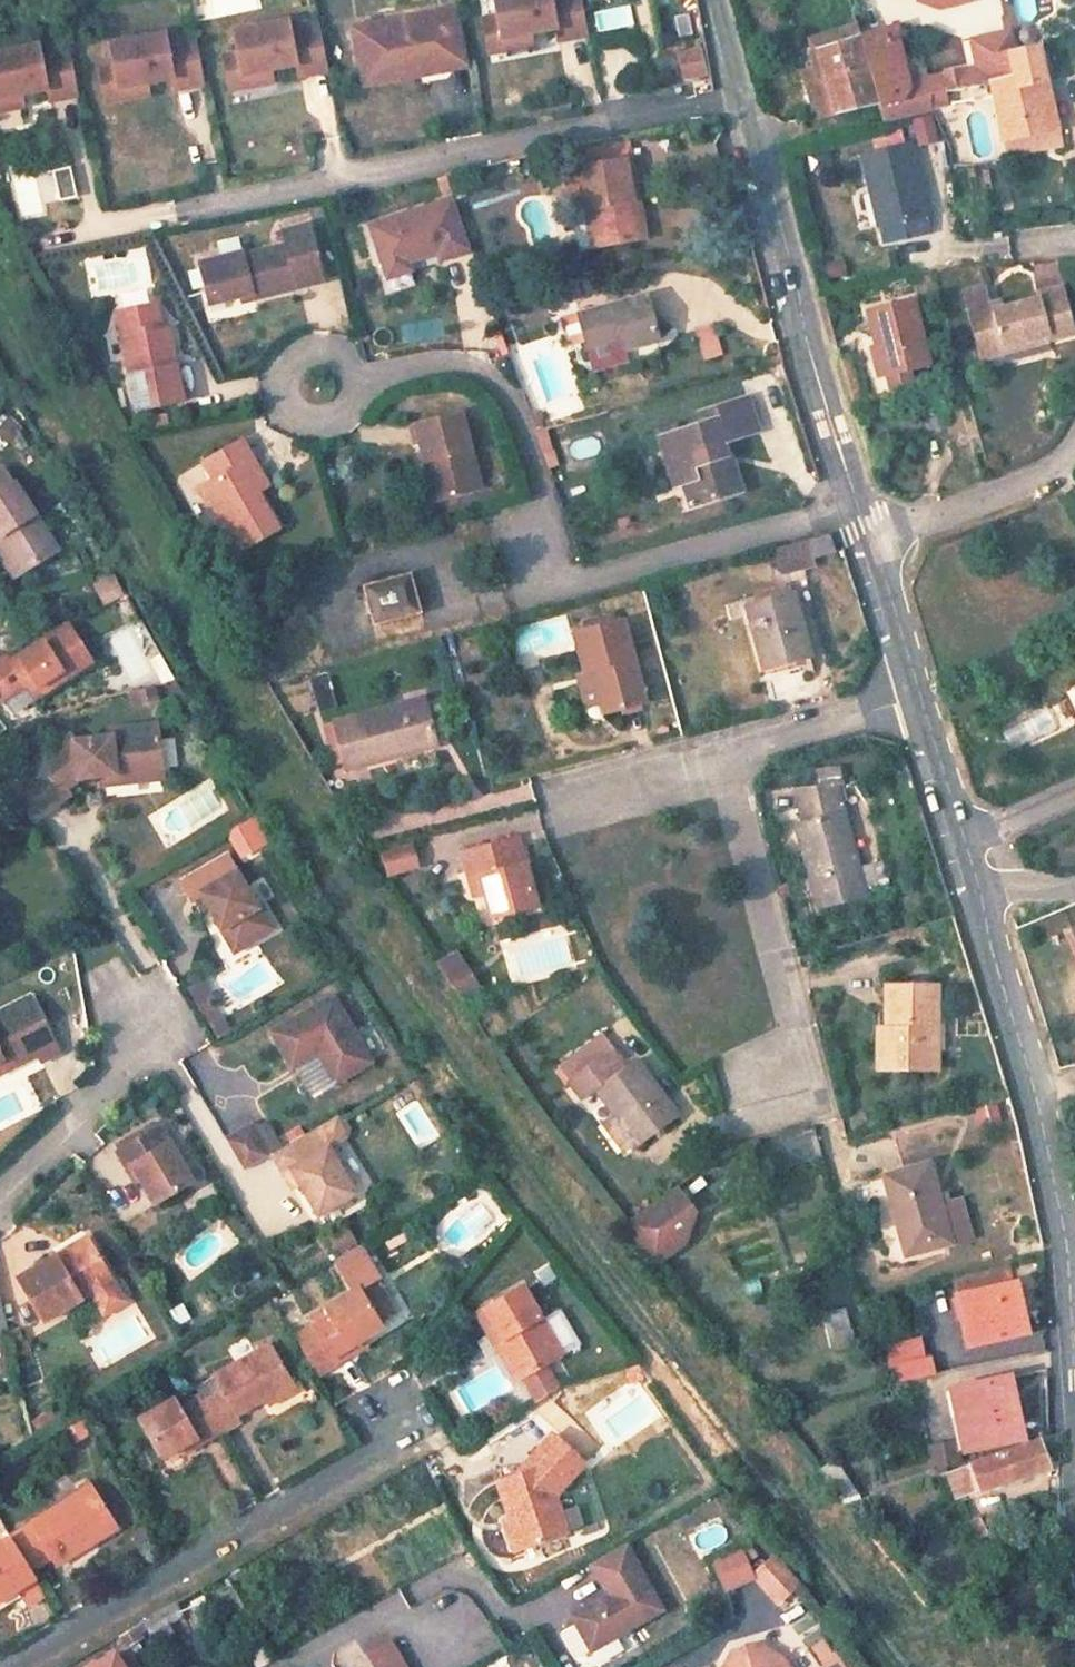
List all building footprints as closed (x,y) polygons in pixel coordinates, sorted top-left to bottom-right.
[(499,4),(501,15),(508,47),(538,42),(536,29),(561,24),(563,37),(593,31),(587,0),(516,0),(499,4)] [(917,12),(966,0),(914,0),(917,12)] [(461,6),(364,24),(372,68),(450,53),(452,63),(471,59),(461,6)] [(501,15),(488,17),(494,50),(508,47),(501,15)] [(292,21),(259,27),(261,38),(238,42),(240,53),(246,86),(276,80),(274,68),(299,64),(301,75),(331,70),(322,24),(293,29),(292,21)] [(372,68),(364,24),(357,25),(367,83),(453,67),(452,63),(450,53),(372,68)] [(259,27),(236,31),(238,42),(261,38),(259,27)] [(884,123),(930,112),(928,96),(925,82),(908,85),(894,28),(861,40),(884,123)] [(137,50),(113,54),(122,98),(152,93),(149,80),(175,76),(177,88),(207,82),(198,36),(169,41),(168,33),(135,39),(137,50)] [(982,85),(990,84),(1019,77),(1017,48),(1011,35),(974,42),(980,71),(982,85)] [(875,105),(855,38),(803,55),(820,117),(838,113),(875,106),(875,105)] [(135,39),(111,43),(113,54),(137,50),(135,39)] [(990,84),(1005,143),(1061,130),(1039,43),(1017,48),(1019,77),(990,84)] [(8,51),(10,62),(0,64),(0,109),(26,105),(23,92),(48,88),(50,100),(80,94),(71,48),(43,53),(41,45),(8,51)] [(670,85),(706,73),(697,46),(662,57),(670,85)] [(0,53),(0,64),(10,62),(8,51),(0,53)] [(240,53),(226,56),(232,89),(246,86),(240,53)] [(115,66),(102,68),(108,101),(122,98),(115,66)] [(925,82),(928,96),(982,85),(980,71),(925,82)] [(909,117),(915,145),(937,141),(931,112),(909,117)] [(1061,130),(1005,143),(1008,157),(1065,145),(1061,130)] [(633,192),(622,136),(566,147),(578,209),(587,208),(594,207),(600,242),(646,234),(639,191),(633,192)] [(925,232),(904,146),(860,158),(880,244),(925,232)] [(71,167),(56,170),(59,190),(75,187),(71,167)] [(390,263),(447,243),(449,249),(469,242),(467,237),(452,191),(376,217),(390,263)] [(594,207),(587,208),(593,243),(600,242),(594,207)] [(290,253),(250,271),(249,268),(212,284),(224,310),(246,300),(249,307),(273,296),(276,303),(336,274),(311,224),(282,236),(290,253)] [(1031,265),(1035,289),(1059,284),(1054,260),(1031,265)] [(963,288),(970,311),(993,304),(986,281),(963,288)] [(661,333),(647,288),(581,307),(591,342),(623,334),(626,342),(661,333)] [(1005,348),(1003,341),(1042,330),(1045,342),(1072,334),(1060,288),(1035,294),(1036,298),(996,309),(994,304),(993,304),(970,311),(982,356),(1005,348)] [(869,310),(879,346),(882,345),(890,376),(894,391),(916,384),(912,370),(933,364),(914,297),(869,310)] [(227,316),(249,307),(246,300),(224,310),(227,316)] [(155,309),(116,316),(136,415),(183,406),(174,363),(166,365),(155,309)] [(714,324),(694,329),(702,360),(722,355),(714,324)] [(1006,353),(1045,342),(1042,330),(1003,341),(1005,348),(1006,353)] [(881,379),(890,376),(882,345),(879,346),(872,348),(881,379)] [(706,413),(661,426),(676,477),(698,472),(704,497),(742,487),(727,432),(759,422),(750,389),(704,402),(706,413)] [(423,470),(433,505),(474,495),(454,421),(413,433),(407,434),(417,471),(423,470)] [(544,470),(558,464),(543,428),(529,433),(544,470)] [(272,530),(244,484),(229,459),(239,453),(233,445),(218,453),(198,464),(208,481),(190,492),(229,556),(272,530)] [(229,459),(244,484),(254,479),(239,453),(229,459)] [(20,569),(54,545),(8,479),(0,485),(0,540),(20,569)] [(816,558),(835,553),(830,535),(811,540),(816,558)] [(7,578),(20,569),(0,540),(0,568),(7,578)] [(90,580),(101,605),(121,597),(110,572),(90,580)] [(348,586),(360,632),(411,620),(400,573),(348,586)] [(794,581),(745,594),(766,670),(814,657),(794,581)] [(105,637),(136,692),(169,673),(138,618),(105,637)] [(647,704),(623,622),(577,635),(587,676),(594,674),(605,716),(647,704)] [(90,669),(70,632),(8,666),(7,664),(0,668),(0,705),(6,701),(8,705),(25,694),(30,704),(90,669)] [(326,673),(311,676),(317,707),(332,704),(326,673)] [(346,767),(433,744),(420,697),(333,721),(320,724),(334,761),(343,759),(346,767)] [(2,785),(30,816),(61,784),(58,777),(67,769),(80,763),(122,754),(112,721),(68,736),(36,749),(2,785)] [(122,754),(80,763),(82,770),(124,761),(122,754)] [(800,830),(822,908),(869,896),(848,819),(843,820),(834,788),(800,798),(808,828),(800,830)] [(485,887),(492,918),(539,906),(521,838),(464,852),(470,877),(482,874),(485,887)] [(208,871),(230,907),(234,905),(247,927),(273,911),(259,889),(254,892),(224,840),(188,863),(198,879),(208,871)] [(411,844),(383,851),(388,872),(417,864),(411,844)] [(470,877),(474,890),(485,887),(482,874),(470,877)] [(461,967),(452,952),(436,962),(445,977),(461,967)] [(461,967),(445,977),(462,1004),(478,994),(461,967)] [(197,969),(183,978),(195,998),(209,990),(197,969)] [(0,1000),(0,1053),(12,1046),(17,1054),(38,1042),(43,1052),(62,1040),(29,984),(0,1000)] [(209,990),(195,998),(213,1028),(227,1020),(209,990)] [(933,1075),(934,991),(885,991),(884,1019),(879,1019),(878,1074),(933,1075)] [(323,992),(259,1032),(282,1067),(310,1049),(328,1077),(363,1056),(323,992)] [(588,1098),(597,1091),(640,1146),(677,1119),(634,1063),(625,1070),(602,1039),(564,1067),(588,1098)] [(995,1103),(972,1111),(978,1128),(1001,1121),(995,1103)] [(332,1106),(271,1142),(285,1165),(294,1160),(300,1169),(320,1203),(354,1182),(325,1138),(341,1128),(341,1122),(332,1106)] [(248,1113),(225,1127),(243,1158),(267,1144),(248,1113)] [(202,1177),(171,1124),(127,1149),(134,1162),(146,1156),(169,1197),(202,1177)] [(778,1166),(817,1159),(812,1128),(773,1135),(778,1166)] [(285,1165),(290,1175),(300,1169),(294,1160),(285,1165)] [(930,1171),(884,1184),(905,1262),(951,1250),(930,1171)] [(675,1186),(619,1223),(651,1266),(682,1242),(693,1213),(675,1186)] [(54,1241),(19,1261),(35,1290),(21,1299),(40,1325),(96,1290),(102,1299),(123,1286),(88,1227),(57,1246),(54,1241)] [(339,1297),(313,1312),(315,1316),(300,1325),(284,1334),(308,1374),(323,1366),(339,1357),(335,1350),(367,1332),(354,1310),(345,1294),(357,1287),(363,1284),(344,1252),(321,1266),(339,1297)] [(1018,1284),(961,1298),(973,1349),(1029,1335),(1018,1284)] [(499,1366),(511,1384),(522,1404),(550,1385),(538,1366),(551,1358),(506,1286),(465,1311),(482,1339),(499,1366)] [(345,1294),(354,1310),(366,1303),(357,1287),(345,1294)] [(843,1308),(820,1312),(826,1349),(849,1345),(843,1308)] [(102,1362),(146,1340),(133,1314),(89,1336),(102,1362)] [(16,1331),(5,1333),(10,1357),(21,1355),(16,1331)] [(879,1345),(889,1385),(930,1375),(920,1335),(879,1345)] [(499,1366),(482,1339),(475,1343),(492,1371),(499,1366)] [(285,1374),(264,1340),(204,1374),(207,1380),(213,1390),(196,1400),(213,1427),(230,1417),(225,1409),(255,1391),(285,1374)] [(255,1391),(260,1401),(290,1384),(285,1374),(255,1391)] [(1012,1378),(954,1392),(966,1452),(1025,1438),(1021,1420),(1012,1378)] [(213,1390),(207,1380),(190,1390),(196,1400),(213,1390)] [(169,1386),(133,1406),(161,1450),(194,1430),(198,1435),(213,1427),(196,1400),(190,1390),(186,1383),(173,1392),(169,1386)] [(953,1470),(963,1499),(1051,1467),(1050,1464),(1044,1441),(953,1470)] [(533,1463),(490,1475),(503,1516),(507,1514),(515,1541),(552,1531),(533,1463)] [(106,1523),(81,1482),(3,1529),(7,1535),(23,1563),(40,1553),(67,1537),(72,1544),(106,1523)] [(496,1518),(504,1545),(515,1541),(507,1514),(503,1516),(496,1518)] [(34,1581),(7,1535),(0,1539),(0,1600),(34,1581)] [(40,1553),(44,1560),(72,1544),(67,1537),(40,1553)] [(617,1542),(583,1562),(602,1593),(566,1615),(585,1648),(655,1607),(617,1542)] [(747,1582),(774,1615),(797,1597),(772,1562),(747,1582)] [(121,1629),(140,1665),(151,1659),(131,1623),(121,1629)] [(381,1637),(356,1652),(365,1666),(398,1666),(381,1637)] [(111,1649),(79,1666),(121,1666),(111,1649)] [(769,1665),(729,1649),(708,1662),(706,1666),(770,1666),(769,1665)]
